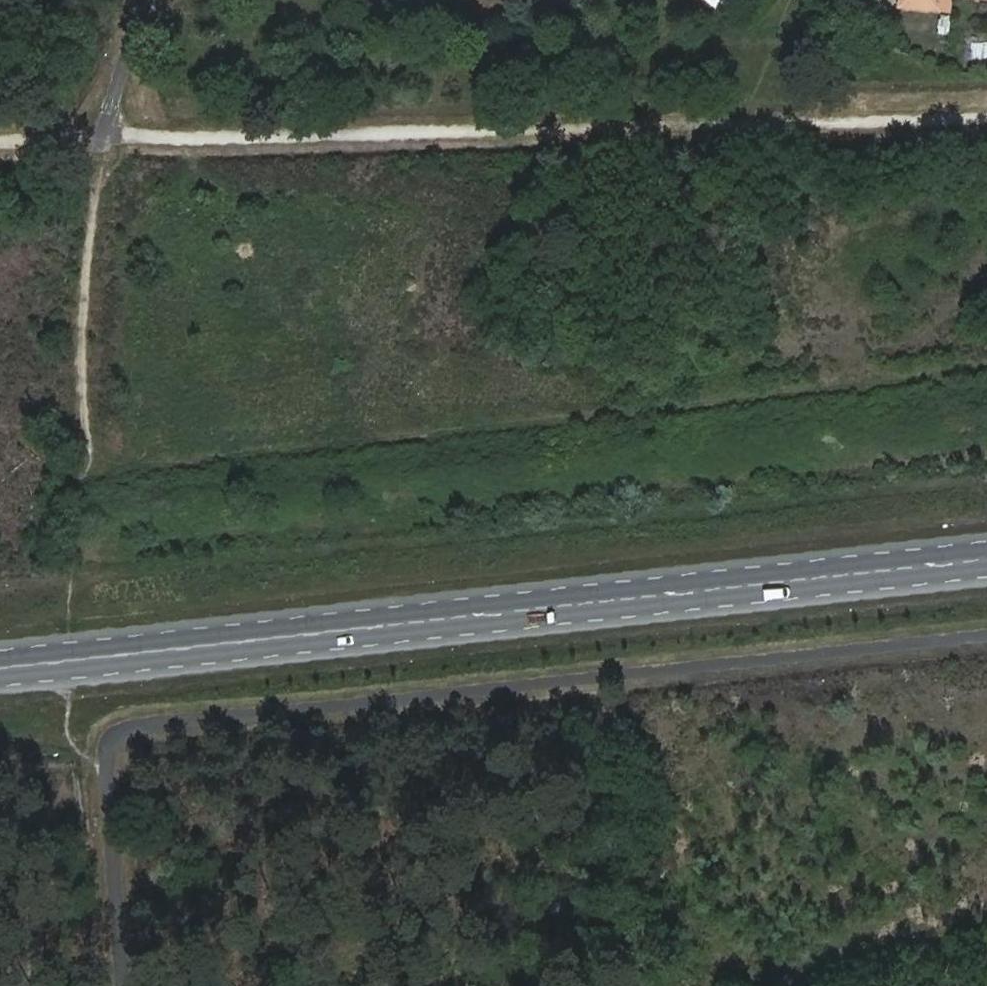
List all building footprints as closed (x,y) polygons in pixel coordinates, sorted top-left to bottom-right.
[(900,6),(938,10),(939,0),(901,0),(900,6)] [(952,11),(953,0),(939,0),(938,10),(952,11)]
